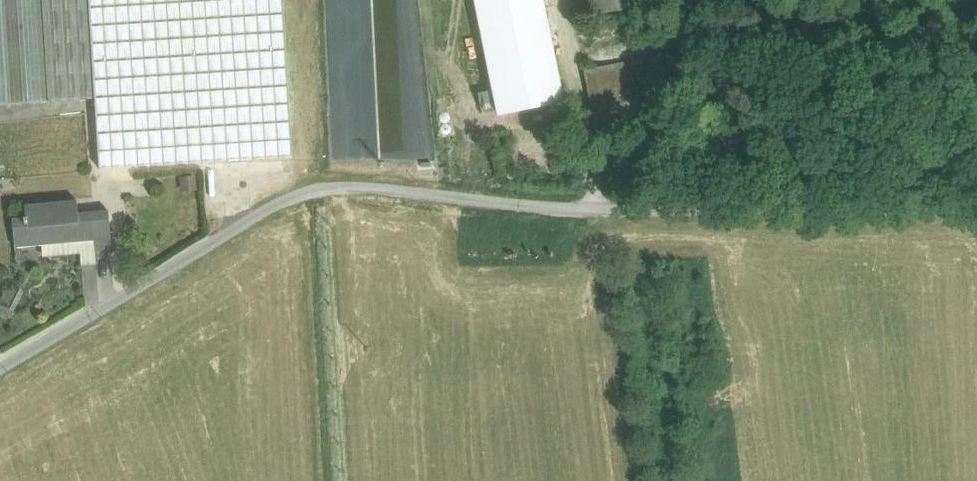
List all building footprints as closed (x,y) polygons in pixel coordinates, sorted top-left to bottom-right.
[(94,99),(88,0),(0,0),(0,105),(94,99)] [(494,79),(553,67),(540,0),(478,0),(494,79)] [(646,0),(588,0),(594,38),(609,36),(605,14),(630,10),(647,8),(646,0)] [(647,8),(630,10),(633,32),(650,30),(647,8)] [(657,56),(584,70),(596,131),(669,117),(657,56)] [(553,67),(494,79),(501,115),(561,103),(553,67)] [(120,97),(170,95),(170,80),(120,82),(120,97)] [(115,180),(133,179),(132,157),(114,157),(115,180)] [(77,201),(25,205),(26,217),(13,219),(15,247),(42,244),(81,241),(79,213),(77,201)] [(81,241),(42,244),(42,255),(112,249),(109,211),(92,212),(94,240),(81,241)] [(92,212),(79,213),(81,241),(94,240),(92,212)]
